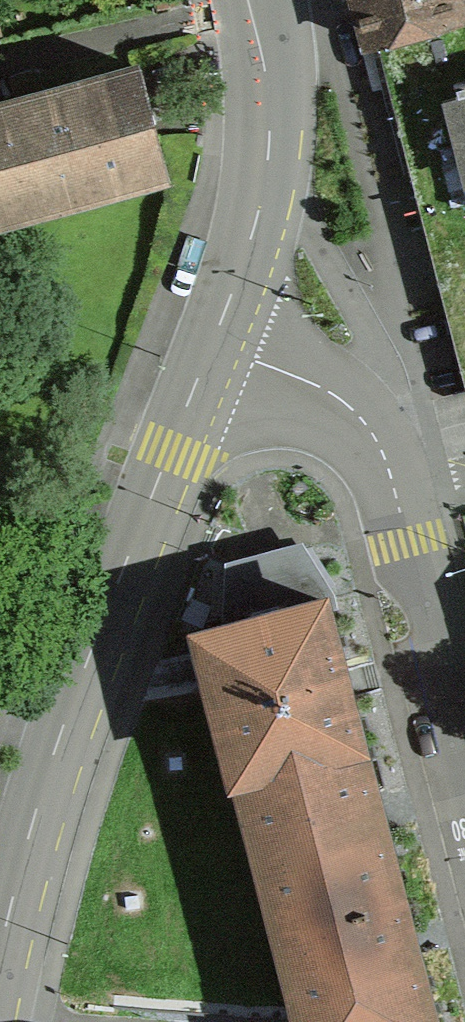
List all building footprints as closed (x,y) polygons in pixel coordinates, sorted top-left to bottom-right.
[(361,52),(380,47),(428,34),(464,25),(464,0),(348,0),(361,52)] [(464,404),(464,81),(445,86),(428,34),(380,47),(464,404)] [(134,56),(0,91),(0,221),(165,179),(134,56)] [(234,616),(321,592),(297,551),(235,569),(234,616)] [(321,592),(234,616),(195,626),(300,1021),(435,1021),(414,943),(380,812),(346,684),(321,592)]
